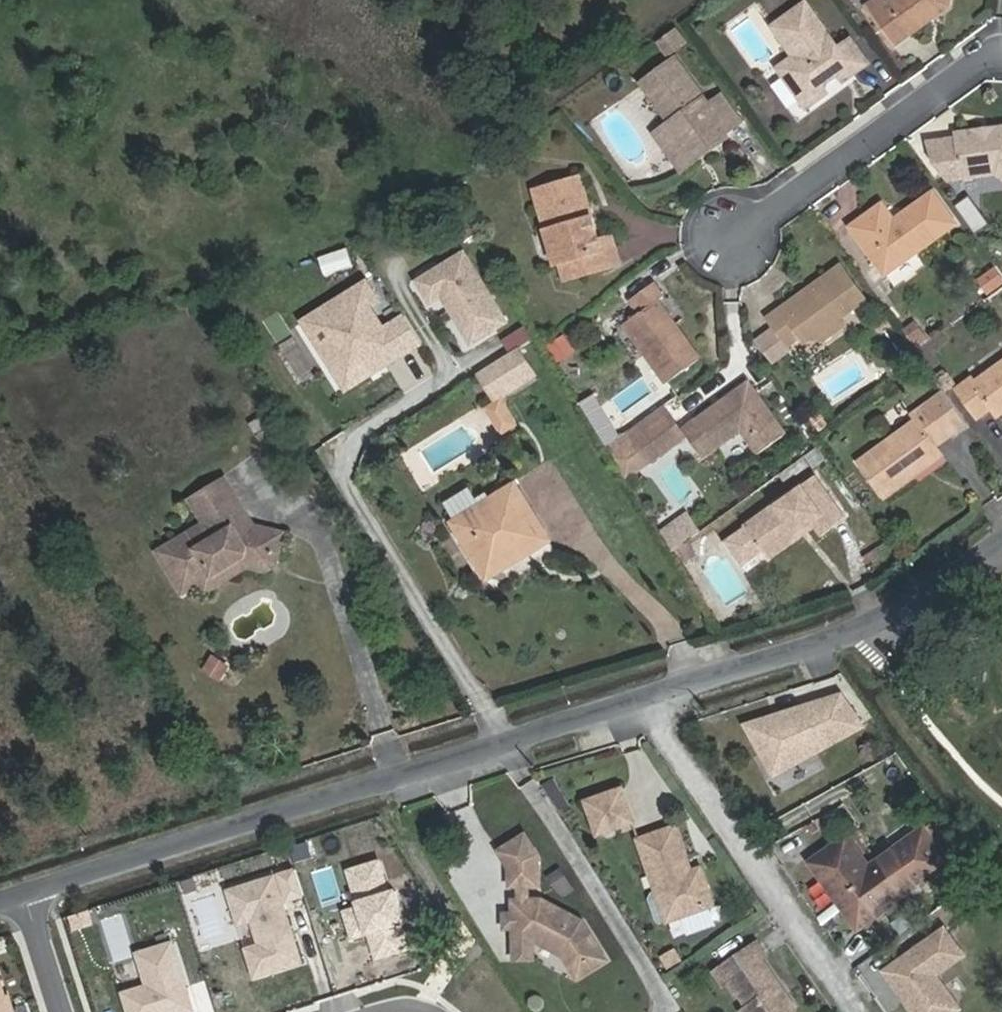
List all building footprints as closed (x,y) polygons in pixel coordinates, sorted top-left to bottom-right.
[(888,1),(887,0),(876,0),(865,8),(893,48),(951,7),(952,0),(890,0),(888,1)] [(839,47),(807,1),(772,26),(793,56),(787,60),(784,77),(801,100),(818,103),(831,94),(825,87),(850,70),(855,75),(871,63),(852,39),(839,47)] [(689,156),(725,130),(728,134),(744,123),(723,95),(711,104),(677,57),(641,84),(671,123),(667,125),(689,156)] [(956,132),(956,138),(929,141),(933,164),(947,180),(998,175),(1001,178),(1001,126),(998,127),(992,135),(982,137),(974,130),(956,132)] [(535,190),(555,265),(560,263),(566,280),(621,263),(613,236),(601,240),(583,176),(535,190)] [(884,203),(850,226),(887,276),(958,224),(934,191),(895,218),(884,203)] [(467,245),(418,275),(465,350),(514,320),(467,245)] [(868,302),(840,264),(807,288),(810,293),(786,311),(782,306),(768,316),(775,325),(789,345),(801,336),(804,340),(809,337),(813,341),(825,343),(846,328),(841,322),(868,302)] [(342,389),(427,345),(408,309),(385,321),(375,301),(383,297),(372,276),(301,313),(342,389)] [(703,357),(660,300),(667,295),(656,282),(634,297),(643,310),(627,322),(671,381),(703,357)] [(807,288),(782,306),(786,311),(810,293),(807,288)] [(775,325),(759,337),(773,357),(790,345),(789,345),(775,325)] [(477,371),(498,402),(542,373),(521,342),(477,371)] [(976,380),(973,376),(957,388),(981,420),(995,410),(997,414),(1001,416),(1001,362),(976,380)] [(786,435),(750,383),(693,424),(690,436),(705,457),(741,432),(757,455),(786,435)] [(970,428),(948,397),(932,409),(930,405),(912,417),(916,422),(858,462),(885,501),(916,480),(911,473),(940,454),(938,450),(970,428)] [(489,409),(502,433),(517,425),(502,401),(489,409)] [(670,418),(634,444),(646,461),(662,450),(665,454),(686,439),(670,418)] [(911,473),(916,480),(945,459),(940,454),(911,473)] [(747,527),(727,542),(745,567),(765,552),(794,531),(796,535),(825,514),(835,528),(848,518),(819,477),(778,506),(776,505),(746,526),(747,527)] [(228,483),(194,503),(208,527),(160,554),(184,596),(202,586),(246,563),(248,554),(280,560),(284,537),(255,531),(251,533),(247,526),(249,519),(228,483)] [(518,484),(455,523),(485,573),(519,554),(521,558),(551,540),(518,484)] [(663,527),(675,544),(701,526),(689,509),(663,527)] [(765,552),(771,560),(816,527),(823,536),(835,528),(825,514),(796,535),(794,531),(765,552)] [(255,531),(249,519),(247,526),(251,533),(255,531)] [(202,586),(206,596),(250,573),(269,576),(279,569),(280,560),(248,554),(246,563),(202,586)] [(230,670),(216,659),(208,669),(222,680),(230,670)] [(822,698),(747,723),(775,773),(864,723),(844,694),(824,701),(822,698)] [(587,801),(599,834),(635,822),(624,788),(587,801)] [(639,840),(657,893),(671,888),(680,918),(715,904),(702,867),(693,871),(677,826),(639,840)] [(860,930),(951,864),(925,829),(870,868),(848,837),(812,864),(860,930)] [(529,835),(503,851),(513,868),(540,855),(529,835)] [(513,868),(514,885),(522,885),(530,885),(541,885),(540,855),(513,868)] [(379,859),(348,868),(360,905),(345,910),(353,936),(369,931),(374,929),(376,936),(371,938),(377,955),(408,946),(400,921),(405,920),(395,888),(389,890),(379,859)] [(304,894),(296,868),(280,873),(288,899),(304,894)] [(302,960),(275,874),(228,889),(239,923),(253,919),(260,943),(246,947),(255,975),(302,960)] [(530,885),(522,885),(523,901),(530,900),(530,885)] [(564,956),(577,978),(606,960),(582,923),(541,900),(530,900),(523,901),(514,901),(514,914),(515,942),(533,941),(536,941),(564,956)] [(124,911),(104,917),(116,955),(136,949),(124,911)] [(514,914),(506,914),(506,928),(514,928),(514,914)] [(945,927),(886,969),(897,986),(901,983),(908,993),(905,996),(916,1011),(953,1011),(960,1007),(936,973),(964,953),(945,927)] [(172,939),(137,951),(147,983),(123,990),(130,1011),(163,1011),(176,1008),(177,1011),(194,1006),(172,939)] [(515,942),(515,959),(533,959),(533,941),(515,942)] [(679,959),(673,948),(658,957),(664,968),(679,959)] [(798,1007),(788,994),(782,993),(778,987),(779,980),(764,958),(753,965),(744,952),(715,973),(724,985),(730,982),(747,1006),(741,1011),(742,1011),(797,1011),(798,1007)] [(9,993),(5,994),(0,977),(0,1011),(15,1011),(9,993)] [(901,983),(897,986),(905,996),(908,993),(901,983)]
